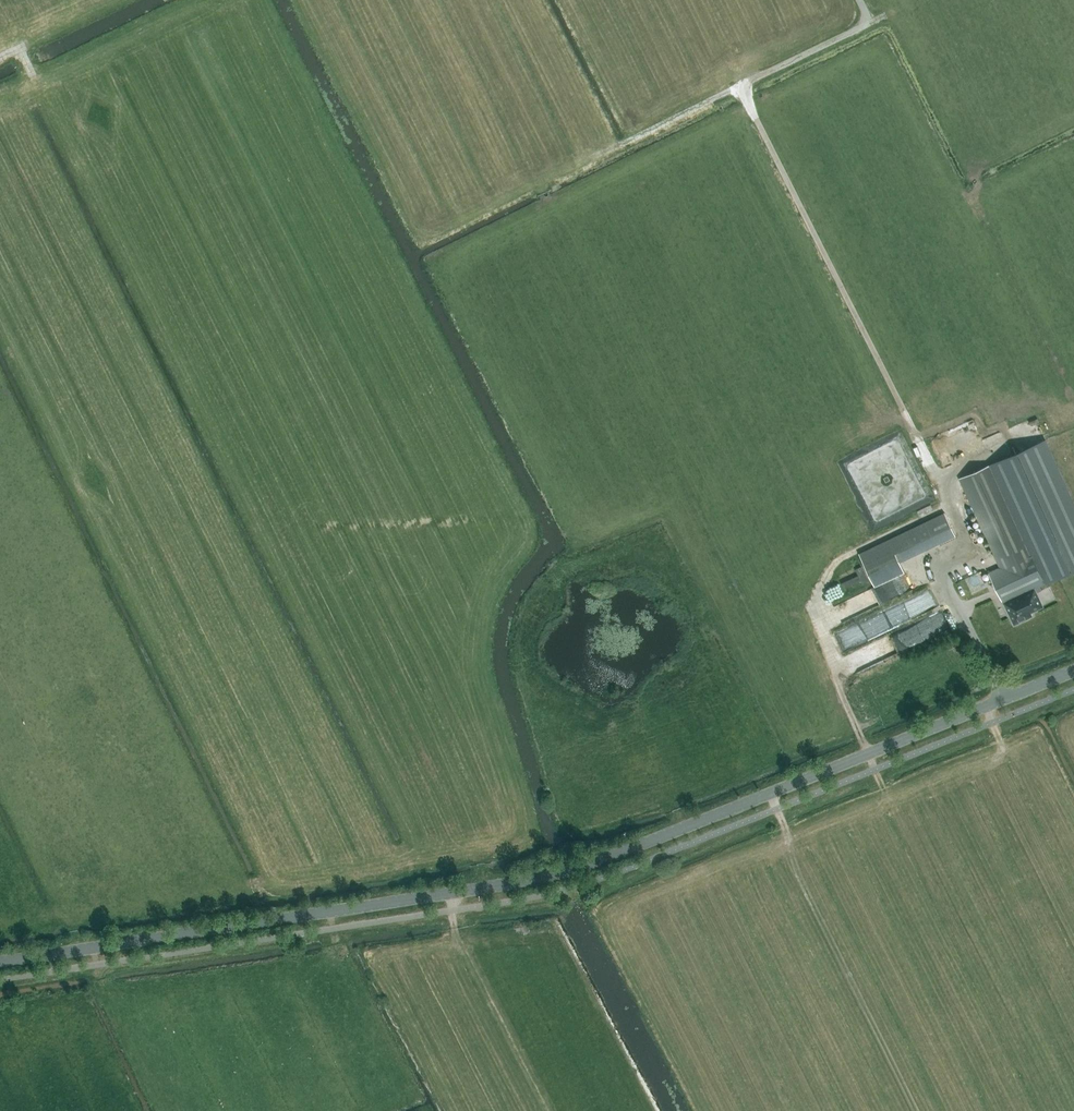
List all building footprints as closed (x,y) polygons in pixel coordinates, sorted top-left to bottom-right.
[(1044,440),(960,478),(1000,566),(988,572),(1006,609),(1007,609),(1014,624),(1031,615),(1030,612),(1039,608),(1031,591),(1035,589),(1034,589),(1073,571),(1073,507),(1044,440)] [(926,548),(955,534),(944,513),(916,527),(926,548)] [(841,589),(857,581),(854,574),(838,583),(841,589)] [(923,616),(939,611),(937,606),(921,611),(923,616)] [(842,656),(850,674),(898,652),(889,634),(842,656)]
